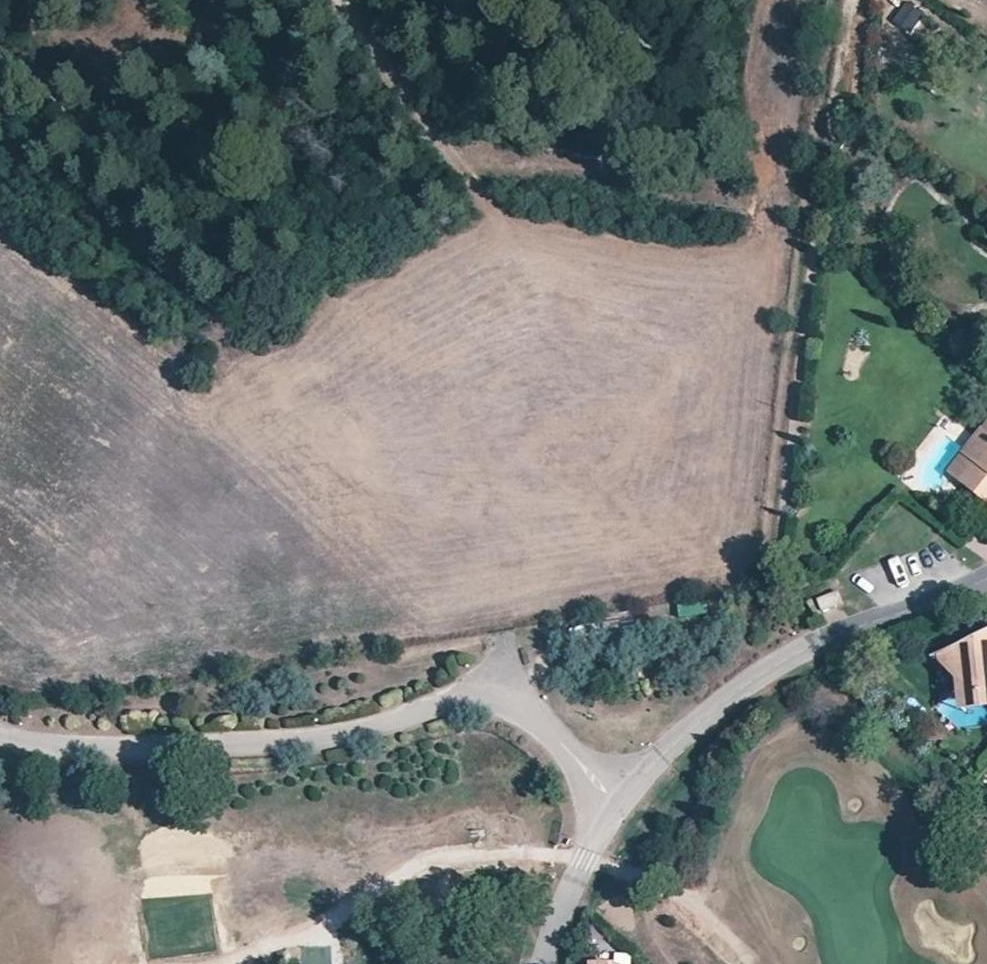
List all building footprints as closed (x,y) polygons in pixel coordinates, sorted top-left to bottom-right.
[(964,481),(986,451),(986,429),(954,473),(964,481)] [(964,481),(986,498),(986,451),(964,481)] [(842,605),(837,594),(820,601),(824,612),(842,605)] [(986,698),(986,636),(985,636),(977,641),(963,649),(958,651),(960,679),(981,698),(986,698)] [(936,656),(960,679),(958,651),(936,656)] [(981,698),(960,679),(962,703),(963,712),(986,709),(986,698),(981,698)]
